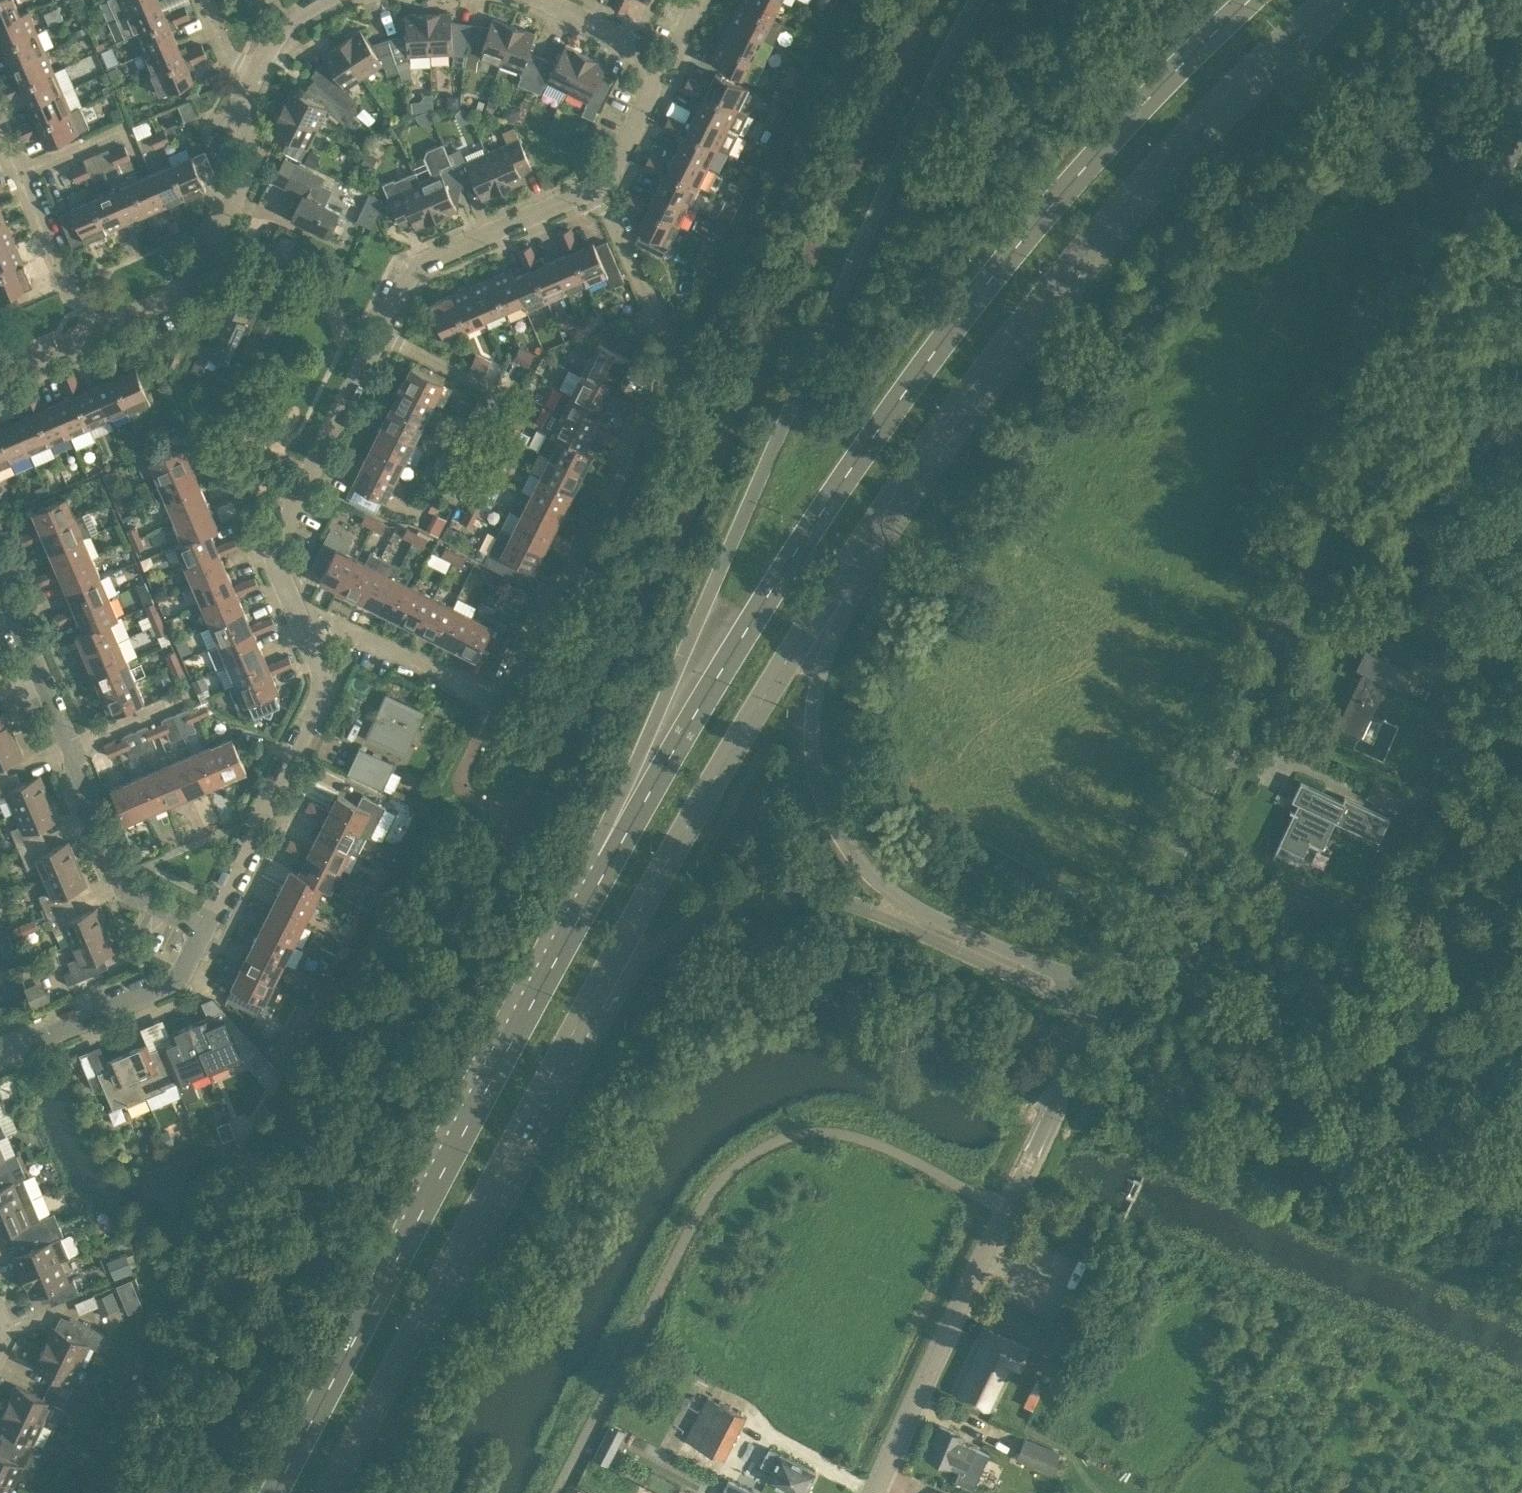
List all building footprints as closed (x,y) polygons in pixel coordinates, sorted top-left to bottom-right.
[(20,14),(20,13),(14,0),(0,0),(0,23),(20,14)] [(87,7),(85,3),(80,0),(74,3),(77,12),(87,7)] [(156,0),(119,0),(125,14),(156,0)] [(159,0),(156,0),(125,14),(134,33),(167,19),(172,17),(170,10),(168,7),(163,9),(159,0)] [(240,3),(243,9),(246,8),(255,4),(253,0),(239,0),(240,3)] [(618,0),(614,0),(611,6),(624,12),(627,5),(618,0)] [(780,0),(740,0),(739,2),(771,18),(780,0)] [(783,24),(771,18),(739,2),(729,21),(761,37),(773,43),(783,24)] [(177,7),(182,20),(190,17),(184,4),(177,7)] [(172,17),(167,19),(134,33),(142,53),(175,39),(171,29),(176,26),(175,23),(182,20),(177,7),(170,10),(172,17)] [(20,13),(20,14),(0,23),(0,37),(3,45),(37,31),(28,10),(20,13)] [(451,65),(463,67),(468,30),(451,27),(450,12),(427,13),(430,54),(452,52),(453,56),(451,65)] [(407,59),(407,55),(430,54),(427,13),(405,14),(406,36),(389,42),(398,71),(399,71),(402,79),(411,76),(410,67),(407,59)] [(475,68),(477,60),(478,56),(500,64),(513,25),(492,18),(486,32),(468,30),(463,67),(475,68)] [(773,43),(761,37),(729,21),(719,40),(752,57),(764,63),(773,43)] [(500,64),(521,71),(521,75),(517,83),(529,88),(542,56),(528,51),(534,32),(513,25),(500,64)] [(85,32),(82,26),(75,30),(77,35),(85,32)] [(805,26),(802,33),(815,39),(818,32),(805,26)] [(360,29),(341,41),(364,76),(382,64),(384,66),(387,75),(398,71),(389,42),(372,48),(360,29)] [(37,31),(3,45),(12,65),(45,51),(37,31)] [(812,47),(815,39),(802,33),(799,41),(812,47)] [(175,39),(142,53),(151,73),(189,56),(187,50),(185,46),(179,48),(175,39)] [(764,63),(752,57),(719,40),(709,61),(754,83),(764,63)] [(345,88),(364,76),(341,41),(322,54),(331,67),(314,79),(313,80),(315,82),(345,106),(354,113),(356,111),(356,99),(353,97),(347,91),(345,88)] [(201,44),(194,47),(199,60),(207,56),(201,44)] [(540,93),(543,85),(547,81),(567,91),(585,54),(565,44),(556,62),(542,56),(529,88),(540,93)] [(189,56),(151,73),(159,94),(193,79),(188,69),(194,67),(192,63),(199,60),(194,47),(187,50),(189,56)] [(45,51),(12,65),(20,85),(54,71),(45,51)] [(585,54),(567,91),(587,101),(581,113),(593,119),(596,110),(596,111),(608,85),(598,80),(605,64),(585,54)] [(788,66),(785,73),(798,79),(801,71),(788,66)] [(54,71),(20,85),(29,105),(62,90),(54,71)] [(699,90),(705,92),(737,108),(747,88),(715,72),(711,79),(702,75),(699,81),(695,79),(689,92),(693,94),(696,96),(699,90)] [(795,86),(798,79),(785,73),(782,81),(795,86)] [(682,88),(689,92),(695,79),(688,76),(682,88)] [(5,84),(11,97),(18,94),(12,81),(5,84)] [(354,113),(345,106),(315,82),(304,96),(290,89),(280,109),(317,128),(327,108),(345,124),(347,121),(354,127),(360,120),(353,114),(354,113)] [(5,84),(0,86),(0,93),(3,100),(11,97),(5,84)] [(109,92),(106,85),(96,90),(99,96),(109,92)] [(781,88),(777,98),(786,102),(791,92),(781,88)] [(38,125),(71,110),(62,90),(29,105),(38,125)] [(747,113),(737,108),(705,92),(699,90),(696,96),(693,94),(690,99),(699,104),(695,112),(727,128),(738,133),(747,113)] [(432,107),(430,91),(425,92),(420,98),(421,108),(432,107)] [(458,94),(447,94),(447,105),(458,105),(458,94)] [(493,110),(496,101),(488,98),(485,108),(493,110)] [(182,118),(195,114),(190,100),(178,104),(182,118)] [(785,110),(773,104),(765,121),(777,127),(785,110)] [(511,105),(506,107),(503,114),(513,118),(517,108),(511,105)] [(47,145),(80,131),(89,127),(80,106),(71,110),(38,125),(32,127),(35,133),(36,135),(39,137),(42,135),(47,145)] [(117,106),(109,109),(114,120),(122,116),(117,106)] [(307,148),(317,128),(280,109),(270,130),(307,148)] [(738,133),(727,128),(695,112),(685,131),(718,147),(729,152),(738,133)] [(670,131),(676,118),(669,114),(662,127),(670,131)] [(676,118),(670,131),(677,134),(683,122),(676,118)] [(405,131),(407,124),(404,119),(394,124),(400,134),(405,131)] [(28,137),(35,133),(32,127),(29,121),(22,124),(28,137)] [(20,140),(28,137),(22,124),(15,127),(20,140)] [(531,166),(526,156),(513,126),(502,131),(507,143),(485,152),(502,189),(523,181),(519,172),(531,166)] [(164,128),(157,131),(162,144),(169,141),(164,128)] [(155,147),(162,144),(157,131),(149,134),(155,147)] [(708,166),(718,147),(685,131),(675,150),(708,166)] [(429,176),(419,180),(436,218),(456,209),(448,189),(460,184),(447,155),(442,142),(426,150),(424,156),(431,171),(429,176)] [(117,148),(122,161),(130,158),(124,145),(117,148)] [(115,164),(122,161),(117,148),(109,151),(115,164)] [(207,148),(171,164),(185,198),(206,189),(204,185),(220,178),(207,148)] [(304,159),(315,165),(321,154),(310,148),(304,159)] [(481,198),(502,189),(485,152),(465,161),(463,157),(462,158),(458,150),(447,155),(460,184),(473,179),(481,198)] [(698,185),(708,166),(675,150),(666,169),(698,185)] [(366,151),(360,164),(370,169),(377,156),(366,151)] [(643,166),(650,169),(656,157),(649,153),(643,166)] [(327,234),(338,211),(312,198),(319,183),(309,178),(311,172),(295,164),(282,157),(271,179),(284,186),(302,195),(291,217),(327,234)] [(664,160),(656,157),(650,169),(657,173),(664,160)] [(77,165),(83,178),(90,175),(84,162),(77,165)] [(743,172),(750,175),(755,166),(748,162),(743,172)] [(165,206),(185,198),(171,164),(151,173),(165,206)] [(83,178),(77,165),(70,168),(75,181),(83,178)] [(666,169),(656,189),(688,205),(698,185),(666,169)] [(415,227),(436,218),(419,180),(415,171),(394,180),(393,178),(383,183),(396,213),(407,208),(415,227)] [(145,214),(165,206),(151,173),(131,181),(145,214)] [(125,223),(145,214),(131,181),(111,190),(125,223)] [(679,224),(688,205),(656,189),(648,204),(643,201),(641,205),(679,224)] [(106,231),(125,223),(111,190),(91,198),(106,231)] [(367,191),(356,218),(373,225),(384,198),(367,191)] [(624,204),(631,208),(637,195),(630,192),(624,204)] [(644,199),(637,195),(631,208),(638,211),(639,209),(641,205),(643,201),(644,199)] [(85,240),(106,231),(91,198),(71,207),(71,209),(59,215),(72,245),(85,240)] [(737,209),(725,202),(717,218),(729,225),(737,209)] [(663,255),(679,224),(641,205),(639,209),(644,212),(636,228),(640,230),(634,241),(663,255)] [(723,236),(728,225),(718,220),(712,231),(723,236)] [(15,243),(6,223),(0,226),(0,250),(15,243)] [(560,241),(573,235),(570,228),(557,233),(560,241)] [(573,235),(560,241),(563,248),(576,243),(573,235)] [(706,270),(717,243),(702,237),(691,264),(706,270)] [(586,284),(606,275),(611,286),(624,281),(606,240),(594,245),(593,242),(572,251),(586,284)] [(15,243),(0,250),(0,273),(24,263),(15,243)] [(517,250),(520,258),(533,252),(530,245),(517,250)] [(572,251),(552,259),(567,292),(586,284),(572,251)] [(530,262),(532,268),(547,301),(567,292),(552,259),(542,264),(540,258),(536,260),(530,262)] [(24,263),(0,273),(0,298),(33,284),(24,263)] [(504,310),(522,302),(524,302),(513,276),(514,276),(510,268),(489,277),(504,310)] [(526,310),(547,301),(532,268),(514,276),(513,276),(524,302),(522,302),(526,310)] [(337,285),(342,274),(331,269),(326,280),(337,285)] [(469,286),(484,319),(504,310),(489,277),(469,286)] [(247,324),(252,313),(255,314),(256,313),(259,315),(254,327),(274,335),(286,308),(266,299),(265,303),(261,301),(263,297),(234,285),(227,301),(225,299),(219,312),(224,314),(213,339),(212,339),(205,354),(231,366),(250,325),(247,324)] [(464,327),(484,319),(469,286),(450,294),(464,327)] [(444,336),(464,327),(450,294),(429,303),(444,336)] [(623,370),(622,370),(628,357),(598,342),(592,355),(591,354),(580,374),(613,391),(615,387),(623,370)] [(172,343),(164,361),(174,365),(182,348),(172,343)] [(513,358),(520,362),(526,349),(519,346),(513,358)] [(533,353),(526,349),(520,362),(527,365),(533,353)] [(182,352),(176,366),(174,370),(181,373),(190,355),(182,352)] [(476,369),(483,357),(475,353),(469,366),(476,369)] [(103,367),(116,362),(113,354),(100,360),(103,367)] [(483,357),(476,369),(483,373),(490,360),(483,357)] [(116,362),(103,367),(106,374),(119,369),(116,362)] [(401,386),(433,402),(443,382),(411,365),(401,386)] [(115,377),(129,410),(150,401),(136,368),(115,377)] [(63,384),(76,379),(73,371),(60,377),(63,384)] [(625,392),(615,387),(613,391),(580,374),(571,394),(603,410),(611,395),(621,400),(625,392)] [(109,419),(129,410),(115,377),(95,386),(109,419)] [(76,379),(63,384),(67,392),(79,386),(76,379)] [(90,427),(109,419),(95,386),(75,394),(90,427)] [(423,421),(433,402),(401,386),(391,405),(423,421)] [(24,401),(37,396),(33,388),(21,394),(24,401)] [(602,438),(606,430),(596,425),(603,410),(571,394),(562,389),(552,408),(594,429),(592,433),(602,438)] [(625,392),(621,400),(632,405),(636,397),(625,392)] [(70,436),(90,427),(75,394),(56,403),(70,436)] [(37,396),(24,401),(27,408),(40,403),(37,396)] [(50,444),(70,436),(56,403),(36,411),(50,444)] [(414,440),(423,421),(391,405),(381,424),(414,440)] [(584,449),(584,448),(592,433),(594,429),(552,408),(550,407),(540,427),(546,430),(551,432),(551,433),(559,437),(559,436),(584,449)] [(468,419),(476,423),(481,413),(473,409),(468,419)] [(36,411),(16,420),(30,453),(50,444),(36,411)] [(228,428),(234,424),(227,416),(222,420),(228,428)] [(476,423),(468,419),(463,430),(471,434),(476,423)] [(30,453),(16,420),(0,427),(0,438),(10,461),(30,453)] [(506,434),(514,438),(519,427),(511,423),(506,434)] [(404,460),(414,440),(381,424),(372,444),(404,460)] [(592,452),(584,448),(584,449),(559,436),(559,437),(551,433),(551,432),(546,430),(536,449),(550,456),(582,472),(592,452)] [(606,430),(602,438),(612,444),(616,436),(606,430)] [(514,438),(506,434),(501,444),(509,448),(514,438)] [(10,461),(0,438),(0,466),(10,461)] [(395,479),(404,460),(372,444),(362,463),(395,479)] [(454,448),(453,449),(444,444),(440,454),(449,458),(457,462),(462,452),(454,448)] [(192,467),(183,446),(150,460),(148,455),(135,460),(141,475),(153,470),(158,481),(192,467)] [(540,475),(572,491),(582,472),(550,456),(540,475)] [(457,462),(449,458),(443,468),(451,472),(457,462)] [(487,473),(495,477),(500,466),(492,462),(487,473)] [(384,499),(395,479),(362,463),(352,483),(384,499)] [(192,467),(158,481),(167,501),(200,486),(192,467)] [(490,487),(495,477),(487,473),(482,483),(490,487)] [(562,511),(572,491),(540,475),(530,494),(562,511)] [(37,496),(45,493),(41,485),(34,488),(37,496)] [(110,489),(114,500),(122,496),(118,486),(110,489)] [(200,486),(167,501),(175,521),(209,506),(200,486)] [(429,497),(437,501),(442,490),(434,486),(429,497)] [(432,511),(437,501),(429,497),(423,494),(418,504),(432,511)] [(553,530),(562,511),(530,494),(521,514),(553,530)] [(41,531),(75,517),(66,496),(32,511),(40,527),(41,531)] [(127,507),(122,496),(114,500),(119,511),(127,507)] [(467,511),(475,515),(481,505),(473,501),(467,511)] [(209,506),(175,521),(184,540),(184,541),(209,530),(210,531),(218,527),(209,506)] [(470,526),(475,515),(467,511),(462,522),(470,526)] [(371,526),(375,518),(365,513),(361,521),(371,526)] [(41,531),(40,527),(29,532),(33,540),(43,536),(50,551),(83,537),(91,533),(83,514),(75,517),(41,531)] [(543,549),(553,530),(521,514),(511,533),(543,549)] [(386,524),(375,518),(371,526),(382,532),(386,524)] [(131,540),(140,536),(135,526),(127,529),(131,540)] [(441,536),(453,543),(459,533),(446,526),(441,536)] [(413,540),(417,532),(406,527),(402,535),(413,540)] [(543,549),(511,533),(499,527),(482,562),(494,568),(501,553),(533,569),(543,549)] [(339,590),(356,557),(345,552),(352,539),(330,528),(310,568),(322,574),(319,580),(339,590)] [(216,546),(210,531),(209,530),(184,541),(184,540),(176,543),(184,564),(218,550),(216,546)] [(33,540),(29,532),(18,536),(22,544),(33,540)] [(427,538),(417,532),(413,540),(423,546),(427,538)] [(144,547),(140,536),(131,540),(136,550),(144,547)] [(46,571),(50,580),(60,575),(58,571),(92,557),(83,537),(50,551),(57,567),(46,571)] [(226,541),(230,550),(241,545),(237,537),(226,541)] [(218,550),(184,564),(193,584),(226,570),(220,554),(230,550),(226,541),(216,546),(218,550)] [(451,560),(455,552),(445,546),(441,554),(451,560)] [(364,562),(356,557),(339,590),(359,599),(380,556),(370,551),(364,562)] [(466,557),(455,552),(451,560),(462,565),(466,557)] [(380,556),(359,599),(378,609),(394,577),(400,566),(380,556)] [(67,591),(100,577),(92,557),(58,571),(60,575),(67,591)] [(489,581),(493,573),(483,568),(479,576),(489,581)] [(226,570),(193,584),(201,604),(235,590),(237,594),(247,589),(243,581),(233,585),(226,570)] [(50,580),(46,571),(36,576),(39,584),(50,580)] [(503,578),(493,573),(489,581),(499,586),(503,578)] [(243,581),(247,589),(258,585),(254,576),(243,581)] [(100,577),(67,591),(74,607),(75,611),(109,596),(100,577)] [(394,577),(378,609),(397,619),(414,586),(394,577)] [(148,591),(144,581),(136,585),(140,595),(148,591)] [(480,604),(492,610),(501,592),(489,585),(480,604)] [(417,628),(433,596),(414,586),(397,619),(417,628)] [(235,590),(201,604),(210,624),(243,609),(237,594),(235,590)] [(63,611),(67,619),(77,615),(84,630),(84,631),(109,620),(110,621),(118,617),(109,596),(75,611),(74,607),(63,611)] [(433,596),(417,628),(436,638),(452,606),(433,596)] [(162,621),(157,610),(153,601),(145,604),(154,625),(162,621)] [(452,606),(436,638),(455,648),(472,615),(452,606)] [(243,609),(210,624),(219,644),(252,629),(250,625),(243,609)] [(67,619),(63,611),(53,616),(56,624),(67,619)] [(472,615),(455,648),(476,658),(477,654),(489,660),(506,624),(486,614),(482,621),(472,615)] [(261,621),(264,629),(275,624),(271,616),(261,621)] [(118,640),(110,621),(109,620),(84,631),(84,630),(76,633),(85,654),(118,640)] [(166,632),(162,621),(154,625),(158,635),(166,632)] [(252,629),(219,644),(227,663),(261,649),(254,633),(264,629),(261,621),(250,625),(252,629)] [(118,640),(85,654),(93,674),(126,660),(118,640)] [(261,649),(227,663),(235,682),(236,683),(269,669),(271,673),(281,668),(278,660),(267,665),(261,649)] [(1364,649),(1358,662),(1356,667),(1362,670),(1337,724),(1361,734),(1386,681),(1400,687),(1408,670),(1364,649)] [(170,664),(179,661),(174,650),(166,653),(170,664)] [(278,660),(281,668),(292,664),(288,656),(278,660)] [(126,660),(93,674),(102,694),(135,680),(126,660)] [(183,671),(179,661),(170,664),(175,675),(183,671)] [(278,689),(271,673),(269,669),(236,683),(235,682),(228,686),(237,707),(249,702),(254,714),(259,712),(270,716),(274,705),(280,703),(274,691),(278,689)] [(203,676),(192,680),(196,690),(207,685),(203,676)] [(135,680),(102,694),(111,715),(144,700),(135,680)] [(386,693),(365,737),(402,754),(422,710),(386,693)] [(195,708),(199,717),(209,712),(206,704),(195,708)] [(174,714),(183,735),(196,730),(192,720),(199,717),(195,708),(188,712),(187,708),(174,714)] [(14,734),(4,712),(0,713),(0,739),(14,734)] [(155,726),(159,734),(166,731),(170,741),(183,735),(174,714),(161,719),(162,723),(155,726)] [(134,731),(143,752),(156,746),(152,737),(159,734),(155,726),(149,729),(147,725),(134,731)] [(122,736),(123,740),(116,743),(119,751),(126,748),(131,758),(143,752),(134,731),(122,736)] [(0,739),(0,778),(9,775),(4,764),(23,755),(14,734),(0,739)] [(211,745),(225,778),(246,769),(231,736),(211,745)] [(119,751),(116,743),(115,743),(105,747),(109,756),(119,751)] [(205,787),(225,778),(211,745),(191,753),(205,787)] [(383,787),(393,764),(360,748),(349,773),(383,787)] [(185,795),(205,787),(191,753),(171,762),(185,795)] [(166,804),(185,795),(171,762),(151,771),(166,804)] [(9,775),(0,778),(0,801),(8,798),(14,811),(49,796),(40,775),(21,782),(16,771),(9,775)] [(146,812),(166,804),(151,771),(131,779),(146,812)] [(125,821),(146,812),(131,779),(110,788),(125,821)] [(1322,846),(1335,820),(1360,832),(1371,809),(1345,797),(1343,802),(1301,782),(1293,799),(1298,801),(1279,843),(1303,854),(1309,841),(1322,846)] [(1429,789),(1415,782),(1410,791),(1425,798),(1429,789)] [(1375,798),(1410,815),(1416,803),(1381,786),(1375,798)] [(327,814),(359,831),(366,834),(367,833),(371,836),(385,806),(362,794),(357,804),(337,794),(329,811),(327,814)] [(49,796),(14,811),(20,825),(10,829),(19,848),(44,838),(39,826),(58,818),(49,796)] [(305,808),(315,813),(319,805),(309,800),(305,808)] [(366,834),(359,831),(327,814),(329,811),(319,805),(315,813),(325,818),(317,834),(350,850),(357,854),(366,834)] [(317,834),(310,849),(300,844),(295,852),(306,857),(308,853),(340,869),(350,850),(317,834)] [(44,838),(19,848),(27,868),(36,864),(42,878),(77,862),(68,841),(49,849),(44,838)] [(295,852),(300,844),(289,839),(285,847),(295,852)] [(322,885),(322,886),(330,889),(340,869),(308,853),(306,857),(298,872),(298,873),(322,885)] [(77,862),(42,878),(48,891),(39,895),(47,914),(72,903),(67,892),(87,884),(77,862)] [(313,904),(322,886),(322,885),(298,873),(298,872),(290,868),(280,888),(313,904)] [(383,881),(375,877),(371,884),(379,888),(381,889),(384,882),(383,881)] [(363,891),(375,897),(379,888),(367,882),(363,891)] [(303,924),(313,904),(280,888),(271,907),(303,924)] [(72,903),(47,914),(55,934),(64,930),(70,944),(105,928),(96,906),(77,915),(72,903)] [(293,943),(303,924),(271,907),(261,927),(293,943)] [(351,923),(359,927),(365,917),(357,913),(351,923)] [(354,938),(359,927),(351,923),(346,934),(354,938)] [(21,935),(18,927),(11,930),(15,938),(21,935)] [(284,962),(293,943),(261,927),(251,946),(284,962)] [(105,928),(70,944),(76,957),(67,961),(75,981),(101,970),(96,958),(115,950),(105,928)] [(274,981),(284,962),(251,946),(242,965),(274,981)] [(332,962),(340,966),(345,956),(337,952),(332,962)] [(335,977),(340,966),(332,962),(327,972),(335,977)] [(274,981),(242,965),(231,985),(233,986),(227,998),(257,1013),(262,1001),(264,1002),(274,981)] [(51,1005),(43,986),(28,992),(37,1012),(51,1005)] [(313,1001),(321,1005),(326,994),(318,990),(313,1001)] [(315,1015),(321,1005),(313,1001),(307,1011),(315,1015)] [(209,1016),(189,1024),(209,1070),(229,1062),(228,1060),(240,1055),(224,1018),(212,1023),(209,1016)] [(299,1016),(279,1055),(292,1061),(311,1022),(299,1016)] [(191,1078),(209,1070),(189,1024),(168,1033),(171,1040),(161,1045),(177,1082),(185,1101),(199,1096),(191,1078)] [(166,1086),(177,1082),(161,1045),(150,1050),(147,1042),(126,1051),(146,1097),(167,1088),(166,1086)] [(282,1073),(258,1047),(243,1060),(272,1091),(282,1073)] [(126,1106),(146,1097),(126,1051),(106,1060),(109,1067),(97,1072),(102,1085),(113,1109),(125,1104),(126,1106)] [(92,1089),(102,1085),(97,1072),(87,1076),(92,1089)] [(229,1122),(218,1126),(224,1142),(235,1138),(229,1122)] [(168,1144),(173,1155),(178,1153),(174,1141),(168,1144)] [(159,1161),(169,1156),(165,1147),(155,1152),(159,1161)] [(0,1148),(0,1173),(21,1165),(16,1154),(4,1158),(0,1148)] [(31,1198),(23,1177),(25,1176),(21,1165),(0,1173),(0,1211),(31,1198)] [(31,1198),(0,1211),(0,1235),(20,1227),(24,1238),(58,1224),(54,1213),(40,1218),(31,1198)] [(58,1224),(24,1238),(29,1249),(13,1256),(22,1276),(60,1260),(69,1256),(60,1236),(63,1235),(58,1224)] [(106,1260),(113,1276),(131,1267),(124,1252),(106,1260)] [(68,1280),(60,1260),(22,1276),(31,1297),(39,1294),(40,1296),(48,1299),(51,1304),(79,1293),(73,1278),(68,1280)] [(124,1307),(139,1301),(130,1279),(115,1285),(124,1307)] [(94,1298),(101,1314),(118,1307),(112,1291),(94,1298)] [(43,1346),(80,1364),(89,1345),(97,1349),(104,1334),(69,1317),(67,1321),(59,1323),(56,1328),(53,1326),(43,1346)] [(1019,1367),(1028,1348),(984,1326),(953,1392),(991,1410),(1013,1364),(1019,1367)] [(70,1385),(80,1364),(43,1346),(33,1367),(70,1385)] [(15,1385),(6,1405),(43,1423),(52,1402),(15,1385)] [(73,1386),(68,1397),(76,1401),(81,1390),(73,1386)] [(47,1387),(42,1398),(52,1402),(63,1408),(68,1397),(47,1387)] [(684,1439),(658,1489),(665,1492),(705,1492),(746,1416),(706,1396),(684,1439)] [(71,1412),(76,1401),(68,1397),(63,1408),(71,1412)] [(125,1407),(115,1402),(108,1415),(118,1420),(125,1407)] [(39,1459),(44,1449),(36,1445),(33,1443),(43,1423),(6,1405),(0,1417),(0,1427),(11,1433),(6,1444),(39,1459)] [(604,1421),(592,1457),(610,1463),(621,1427),(604,1421)] [(926,1457),(937,1461),(937,1465),(943,1468),(946,1465),(950,1467),(953,1461),(966,1467),(974,1448),(961,1442),(964,1436),(940,1426),(926,1457)] [(1051,1473),(1059,1452),(1060,1451),(1024,1436),(1015,1458),(1051,1473)] [(107,1440),(99,1437),(95,1447),(104,1450),(107,1440)] [(26,1466),(34,1470),(39,1459),(6,1444),(1,1455),(0,1454),(0,1479),(13,1485),(22,1465),(26,1466)] [(803,1492),(806,1492),(809,1486),(808,1483),(814,1471),(769,1448),(760,1464),(771,1470),(767,1479),(794,1492),(803,1492)] [(13,1485),(0,1479),(0,1492),(9,1492),(13,1485)] [(728,1479),(721,1492),(756,1492),(728,1479)]
